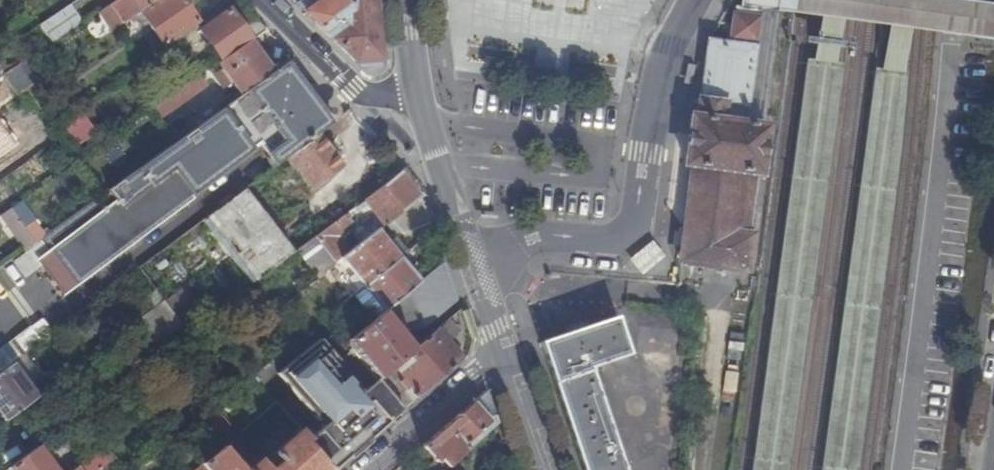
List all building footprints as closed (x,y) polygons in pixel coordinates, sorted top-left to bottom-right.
[(132,0),(115,0),(128,19),(136,14),(133,10),(137,7),(132,0)] [(140,11),(156,0),(132,0),(137,7),(133,10),(136,14),(140,11)] [(164,47),(198,23),(183,0),(156,0),(140,11),(164,47)] [(304,13),(317,2),(315,0),(300,0),(296,3),(304,13)] [(318,26),(348,3),(346,0),(321,0),(317,2),(304,13),(318,26)] [(375,0),(352,0),(348,3),(318,26),(355,63),(380,61),(375,0)] [(778,0),(743,0),(742,7),(759,9),(777,11),(778,0)] [(906,27),(923,29),(993,39),(993,7),(951,0),(778,0),(777,10),(793,12),(808,14),(822,16),(831,17),(842,19),(890,25),(899,26),(906,27)] [(110,4),(97,13),(109,31),(122,22),(110,4)] [(80,23),(69,5),(40,24),(52,42),(80,23)] [(682,220),(677,261),(709,265),(725,267),(744,270),(749,235),(747,235),(755,174),(757,174),(764,126),(761,126),(750,124),(743,123),(745,106),(747,93),(759,9),(742,7),(736,7),(734,7),(734,9),(735,9),(735,14),(733,14),(733,16),(734,16),(732,35),(730,35),(730,38),(731,38),(731,44),(706,42),(699,98),(696,98),(694,116),(690,116),(683,164),(690,164),(689,167),(687,181),(685,200),(682,220)] [(777,11),(759,9),(747,93),(745,106),(743,123),(750,124),(761,126),(779,11),(777,11)] [(251,40),(265,30),(252,17),(240,25),(230,11),(199,32),(215,54),(204,62),(208,69),(217,63),(251,40)] [(822,16),(816,60),(835,63),(842,19),(831,17),(822,16)] [(883,70),(899,71),(906,27),(899,26),(890,25),(883,70)] [(240,95),(273,72),(251,40),(217,63),(222,70),(218,74),(221,77),(226,74),(240,95)] [(835,63),(816,60),(808,59),(777,280),(752,469),(786,469),(841,64),(835,63)] [(17,95),(26,89),(35,83),(21,63),(4,75),(17,95)] [(63,295),(91,274),(192,199),(189,196),(257,144),(273,166),(285,157),(317,133),(339,116),(336,112),(327,120),(322,113),(331,106),(328,103),(319,110),(298,80),(285,63),(273,72),(240,95),(39,239),(47,251),(36,259),(63,295)] [(883,70),(877,69),(860,187),(822,469),(856,469),(907,72),(899,71),(883,70)] [(0,77),(0,111),(19,97),(17,95),(4,75),(0,77)] [(200,76),(150,110),(157,121),(207,87),(200,76)] [(83,114),(63,127),(77,147),(97,133),(83,114)] [(342,167),(317,133),(285,157),(310,191),(342,167)] [(382,227),(391,220),(420,197),(399,171),(363,199),(382,227)] [(403,235),(428,223),(420,197),(391,220),(403,235)] [(361,244),(377,231),(382,227),(363,199),(345,212),(354,225),(349,229),(361,244)] [(314,236),(339,216),(329,203),(303,223),(314,236)] [(1,217),(25,249),(35,242),(10,208),(1,217)] [(336,264),(341,259),(358,246),(354,242),(347,247),(339,236),(349,229),(354,225),(345,212),(339,216),(314,236),(336,264)] [(363,286),(399,258),(377,231),(361,244),(358,246),(341,259),(363,286)] [(336,264),(314,236),(296,250),(317,278),(336,264)] [(28,250),(12,262),(23,277),(39,265),(28,250)] [(384,311),(391,306),(419,281),(399,258),(363,286),(384,311)] [(423,329),(455,302),(442,262),(419,281),(391,306),(399,316),(396,320),(409,334),(422,324),(423,329)] [(382,313),(392,324),(396,320),(399,316),(391,306),(384,311),(382,313)] [(410,385),(418,396),(464,355),(468,338),(458,310),(412,349),(392,366),(402,378),(400,381),(405,388),(410,385)] [(352,394),(381,429),(403,409),(378,378),(385,372),(392,366),(412,349),(392,324),(382,313),(353,337),(348,341),(313,371),(322,381),(341,365),(343,366),(357,354),(374,374),(352,394)] [(540,343),(583,469),(624,469),(590,367),(628,354),(616,317),(540,343)] [(235,343),(248,333),(241,325),(229,335),(235,343)] [(300,355),(313,371),(348,341),(335,326),(300,355)] [(11,364),(40,342),(32,330),(0,354),(0,372),(11,364)] [(36,396),(11,364),(0,372),(0,423),(36,396)] [(378,378),(403,409),(412,402),(385,372),(378,378)] [(497,423),(486,390),(421,447),(435,462),(439,459),(442,463),(439,466),(442,469),(443,469),(497,423)] [(331,469),(334,469),(355,452),(327,420),(329,418),(309,395),(293,408),(286,415),(299,429),(307,438),(305,441),(331,469)] [(286,415),(293,408),(283,396),(275,403),(286,415)] [(216,416),(204,425),(219,444),(231,435),(216,416)] [(243,469),(331,469),(305,441),(307,438),(299,429),(271,454),(278,462),(269,469),(259,458),(254,461),(233,438),(222,446),(243,469)] [(7,469),(55,469),(46,459),(62,447),(52,434),(7,469)] [(222,446),(194,469),(243,469),(222,446)] [(111,461),(101,448),(81,463),(87,469),(97,462),(103,469),(111,461)]
